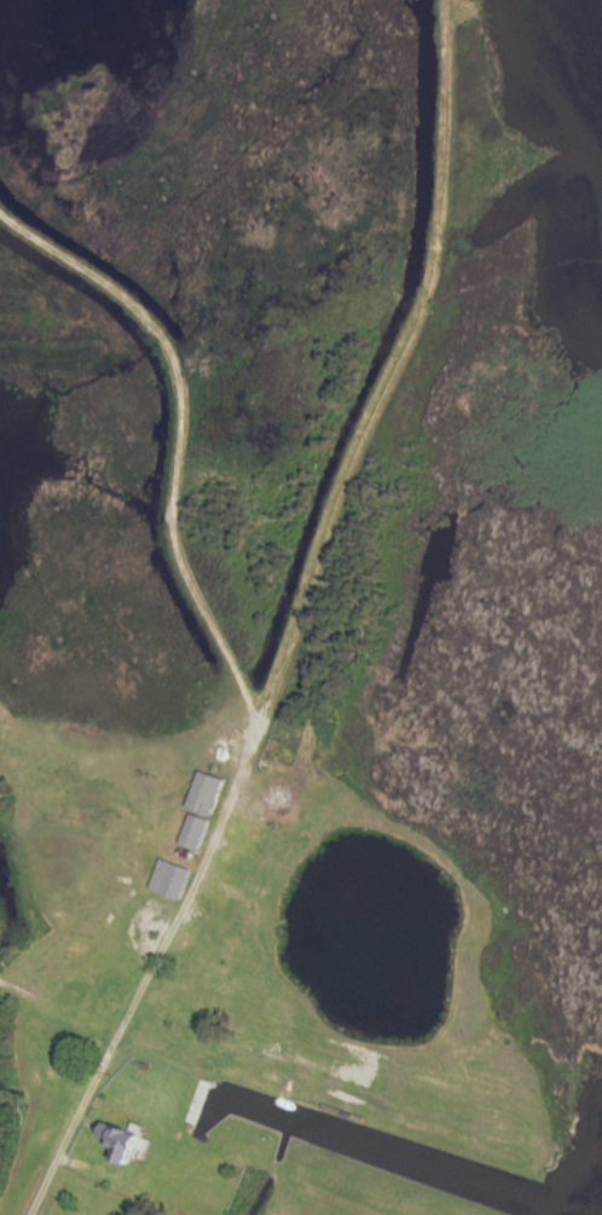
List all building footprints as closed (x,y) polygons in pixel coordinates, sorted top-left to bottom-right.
[(201,770),(225,780),(212,815),(187,805),(201,770)] [(190,812),(209,820),(197,850),(178,841),(190,812)] [(160,858),(191,869),(179,899),(149,889),(160,858)] [(103,1119),(129,1130),(128,1133),(137,1136),(126,1165),(112,1159),(117,1150),(106,1146),(109,1140),(97,1135),(103,1119)]
